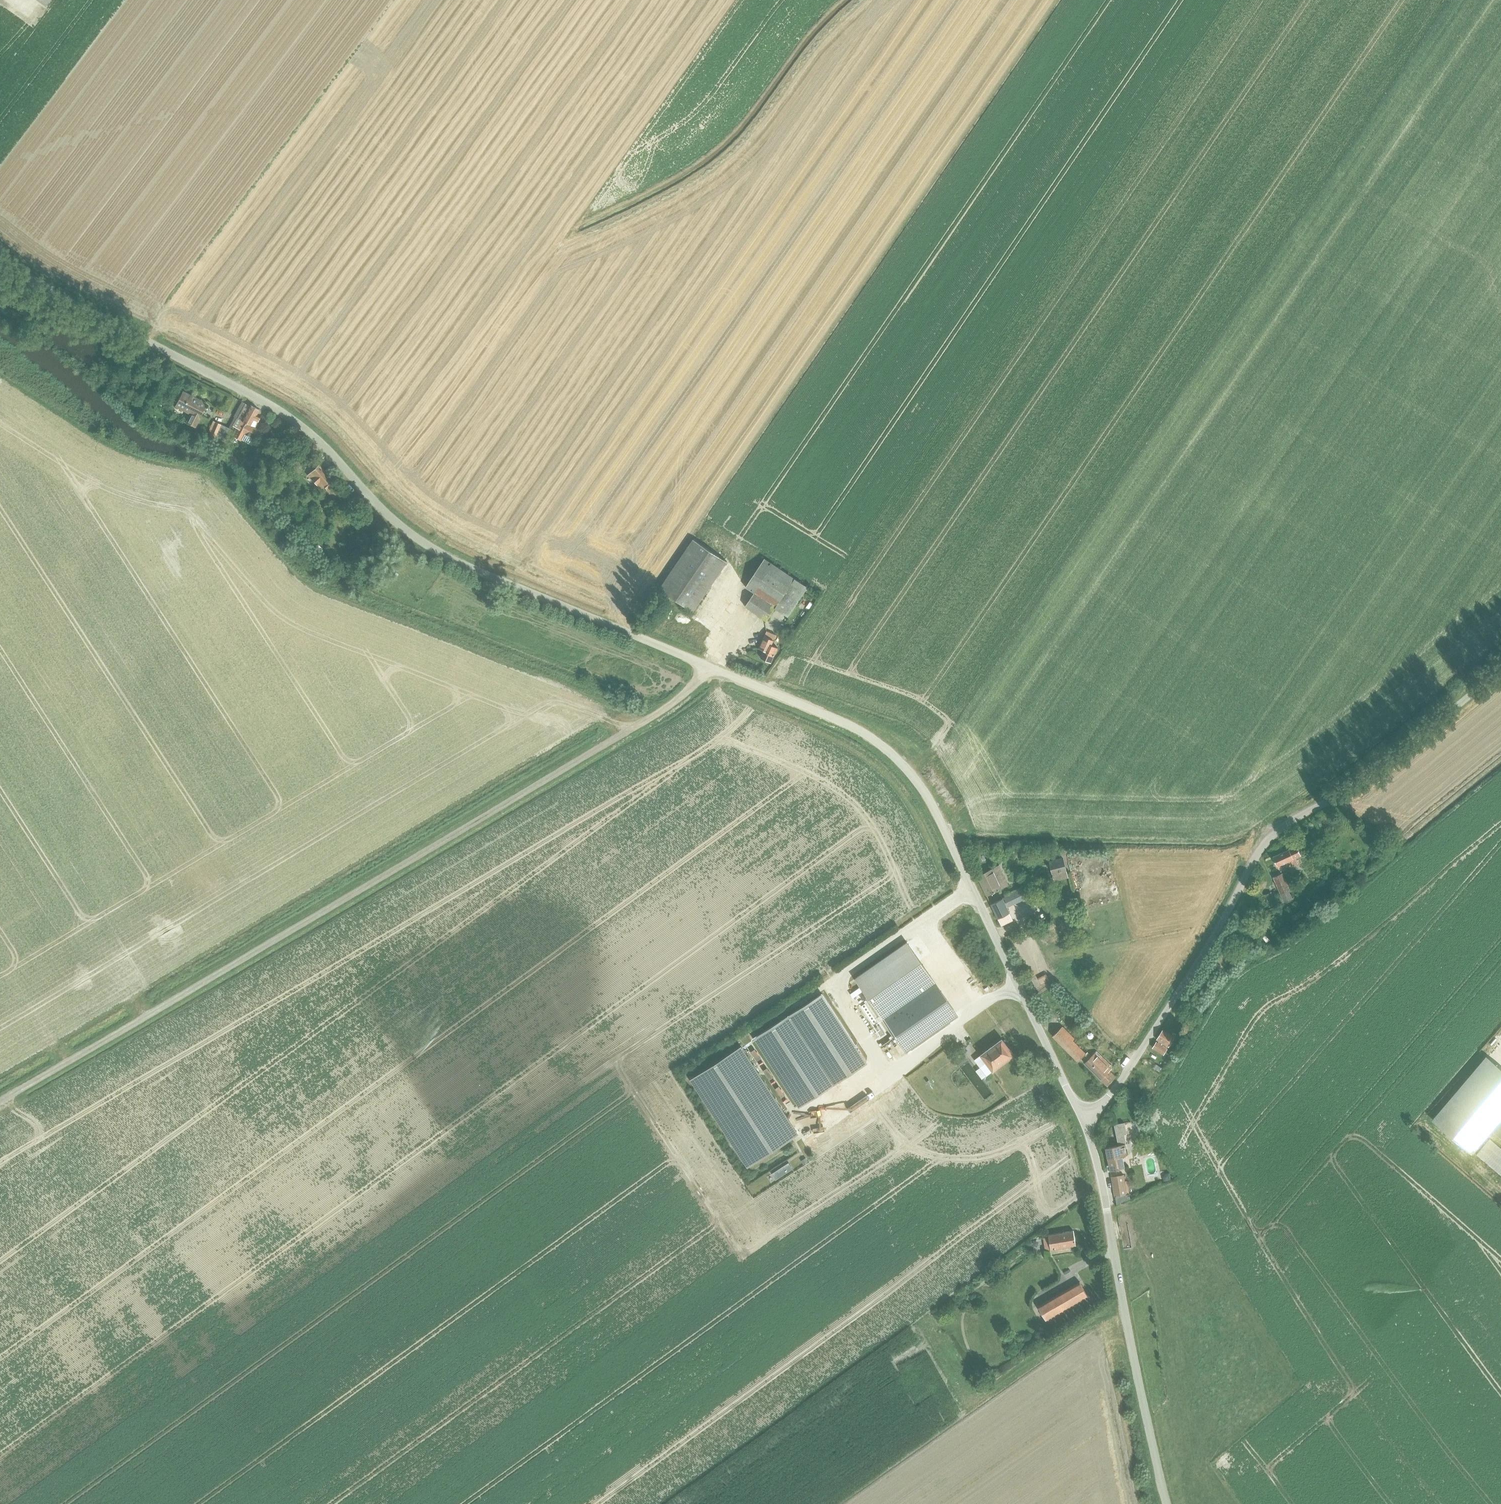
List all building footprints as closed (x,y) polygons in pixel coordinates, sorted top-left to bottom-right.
[(207,403),(182,391),(175,405),(190,413),(186,422),(195,426),(207,403)] [(241,421),(233,436),(240,440),(241,439),(252,445),(260,429),(251,424),(256,414),(259,409),(250,405),(249,407),(244,404),(240,413),(237,418),(241,421)] [(211,431),(208,436),(222,443),(229,429),(222,425),(213,421),(209,430),(211,431)] [(318,464),(308,473),(321,487),(330,478),(318,464)] [(333,483),(329,486),(336,494),(340,491),(333,483)] [(281,503),(276,508),(281,512),(285,507),(281,503)] [(306,526),(299,518),(292,524),(297,529),(300,526),(303,529),(306,526)] [(693,612),(727,562),(693,539),(659,589),(693,612)] [(788,616),(808,587),(765,558),(745,586),(754,592),(745,606),(767,620),(775,607),(788,616)] [(806,612),(812,604),(808,602),(803,610),(806,612)] [(759,648),(764,651),(761,658),(771,662),(778,647),(772,645),(776,635),(767,631),(759,648)] [(1297,858),(1301,856),(1297,846),(1273,857),(1277,867),(1278,866),(1281,871),(1299,863),(1297,858)] [(1038,851),(1028,853),(1030,862),(1040,860),(1038,851)] [(1063,859),(1050,862),(1053,874),(1066,871),(1063,859)] [(1000,880),(1004,878),(1002,872),(997,874),(995,869),(978,877),(987,896),(1004,888),(1000,880)] [(1296,887),(1289,871),(1282,874),(1282,873),(1274,877),(1284,902),(1292,898),(1289,890),(1296,887)] [(1323,879),(1316,884),(1319,888),(1326,883),(1323,879)] [(1266,895),(1271,908),(1277,905),(1272,893),(1266,895)] [(1013,921),(1009,913),(1010,912),(1003,898),(991,904),(998,918),(1002,926),(1013,921)] [(856,977),(907,1051),(957,1016),(906,942),(856,977)] [(1042,984),(1050,980),(1046,972),(1038,977),(1042,984)] [(823,994),(789,1016),(756,1038),(800,1105),(833,1083),(867,1061),(823,994)] [(881,1037),(887,1034),(882,1024),(876,1027),(881,1037)] [(1078,1062),(1083,1057),(1086,1054),(1083,1051),(1073,1040),(1074,1039),(1062,1026),(1052,1036),(1078,1062)] [(1156,1042),(1153,1048),(1164,1055),(1168,1049),(1167,1049),(1168,1046),(1169,1047),(1175,1037),(1163,1030),(1157,1039),(1159,1041),(1158,1043),(1156,1042)] [(1014,1055),(1002,1039),(981,1055),(993,1071),(1014,1055)] [(741,1046),(690,1079),(748,1167),(799,1134),(741,1046)] [(1087,1060),(1085,1063),(1108,1085),(1115,1077),(1109,1071),(1110,1070),(1108,1068),(1110,1065),(1096,1051),(1091,1056),(1087,1052),(1086,1054),(1083,1057),(1087,1060)] [(1471,1153),(1500,1117),(1500,1069),(1486,1055),(1432,1119),(1471,1153)] [(1500,1137),(1500,1118),(1492,1130),(1500,1137)] [(1122,1155),(1126,1154),(1128,1154),(1125,1145),(1127,1144),(1125,1135),(1127,1134),(1125,1123),(1114,1125),(1119,1146),(1106,1149),(1111,1171),(1124,1168),(1122,1155)] [(789,1162),(772,1173),(776,1179),(792,1168),(789,1162)] [(1111,1177),(1114,1196),(1127,1194),(1127,1193),(1129,1193),(1127,1183),(1128,1183),(1127,1180),(1125,1180),(1124,1174),(1111,1177)] [(1051,1250),(1076,1245),(1074,1231),(1048,1235),(1051,1250)] [(1047,1321),(1088,1296),(1080,1282),(1038,1307),(1047,1321)]
